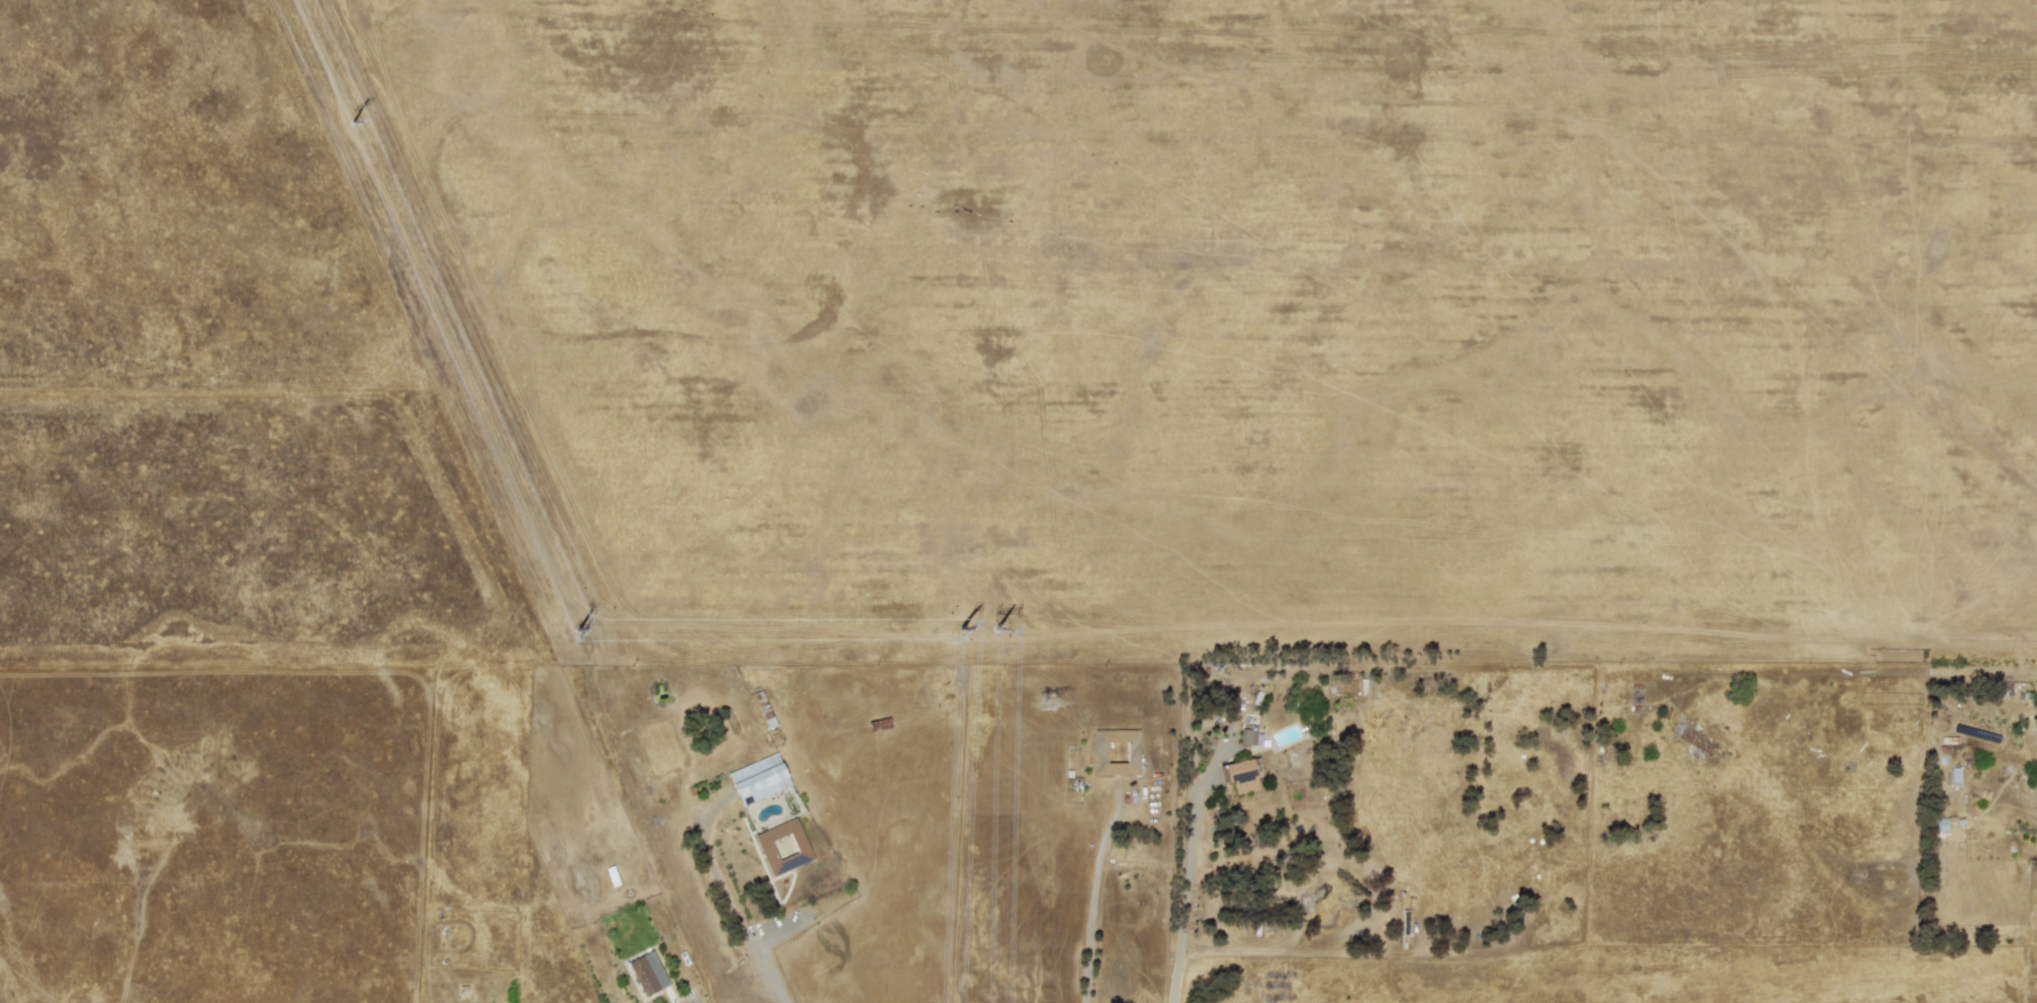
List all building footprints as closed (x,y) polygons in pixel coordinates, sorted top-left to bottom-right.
[(1254,745),(1255,729),(1243,728),(1242,744),(1254,745)] [(1137,729),(1093,730),(1093,775),(1138,775),(1137,729)] [(741,806),(790,786),(777,753),(728,773),(741,806)] [(1217,765),(1221,783),(1232,781),(1234,794),(1257,790),(1251,758),(1217,765)] [(753,834),(771,876),(813,859),(795,817),(753,834)] [(626,962),(643,997),(659,989),(643,954),(626,962)]
